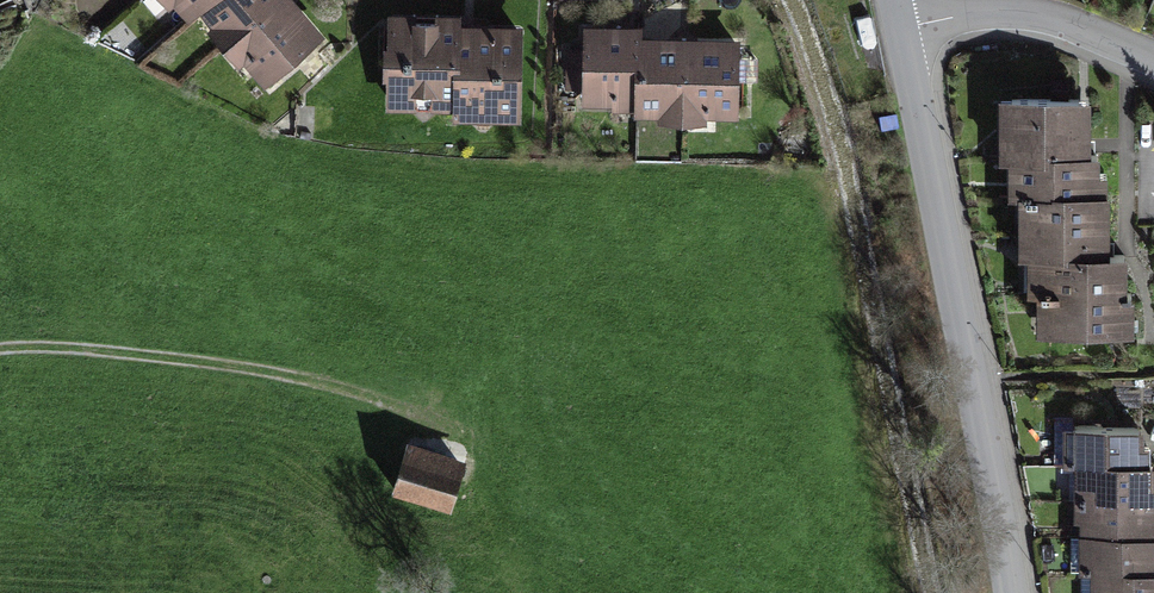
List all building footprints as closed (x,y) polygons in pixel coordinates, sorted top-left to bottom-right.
[(181,22),(192,13),(207,0),(162,0),(181,22)] [(192,13),(224,50),(281,0),(207,0),(192,13)] [(294,0),(281,0),(224,50),(256,86),(320,30),(294,0)] [(388,16),(387,109),(455,110),(455,119),(522,120),(523,27),(462,26),(462,17),(388,16)] [(590,101),(638,102),(638,40),(638,24),(590,24),(590,101)] [(638,118),(686,118),(687,41),(638,40),(638,102),(638,118)] [(686,118),(735,118),(735,41),(687,41),(686,118)] [(1008,160),(1008,199),(1017,199),(1108,199),(1108,172),(1101,172),(1101,148),(1091,148),(1090,98),(999,98),(999,160),(1008,160)] [(1108,199),(1017,199),(1018,258),(1027,258),(1027,293),(1037,293),(1037,333),(1133,332),(1132,280),(1125,280),(1124,248),(1108,248),(1108,199)] [(1144,425),(1066,425),(1066,461),(1079,461),(1144,461),(1144,425)] [(403,451),(389,501),(447,517),(461,468),(403,451)] [(1079,461),(1079,497),(1080,497),(1153,497),(1153,461),(1144,461),(1079,461)] [(1080,497),(1080,534),(1083,534),(1153,533),(1153,497),(1080,497)] [(1083,534),(1083,570),(1090,570),(1153,569),(1153,533),(1083,534)] [(1090,570),(1090,592),(1153,592),(1153,569),(1090,570)]
